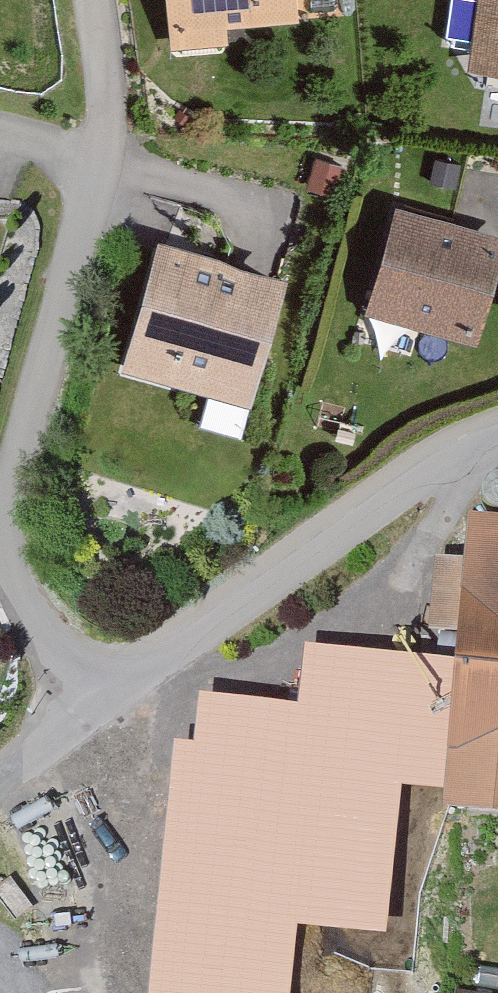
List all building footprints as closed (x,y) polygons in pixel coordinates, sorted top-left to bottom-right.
[(173,49),(226,43),(224,29),(295,22),(293,0),(168,0),(173,49)] [(471,73),(497,77),(497,0),(480,0),(471,73)] [(460,165),(436,160),(431,183),(456,188),(460,165)] [(340,168),(315,163),(309,191),(335,196),(340,168)] [(397,210),(368,314),(479,345),(497,278),(497,238),(397,210)] [(284,284),(159,248),(123,372),(249,408),(284,284)] [(473,516),(470,554),(423,551),(417,633),(457,636),(457,658),(446,785),(446,806),(497,809),(497,518),(473,516)] [(457,658),(307,645),(301,704),(204,696),(199,746),(176,744),(153,992),(287,992),(294,921),(385,929),(398,780),(446,785),(457,658)]
